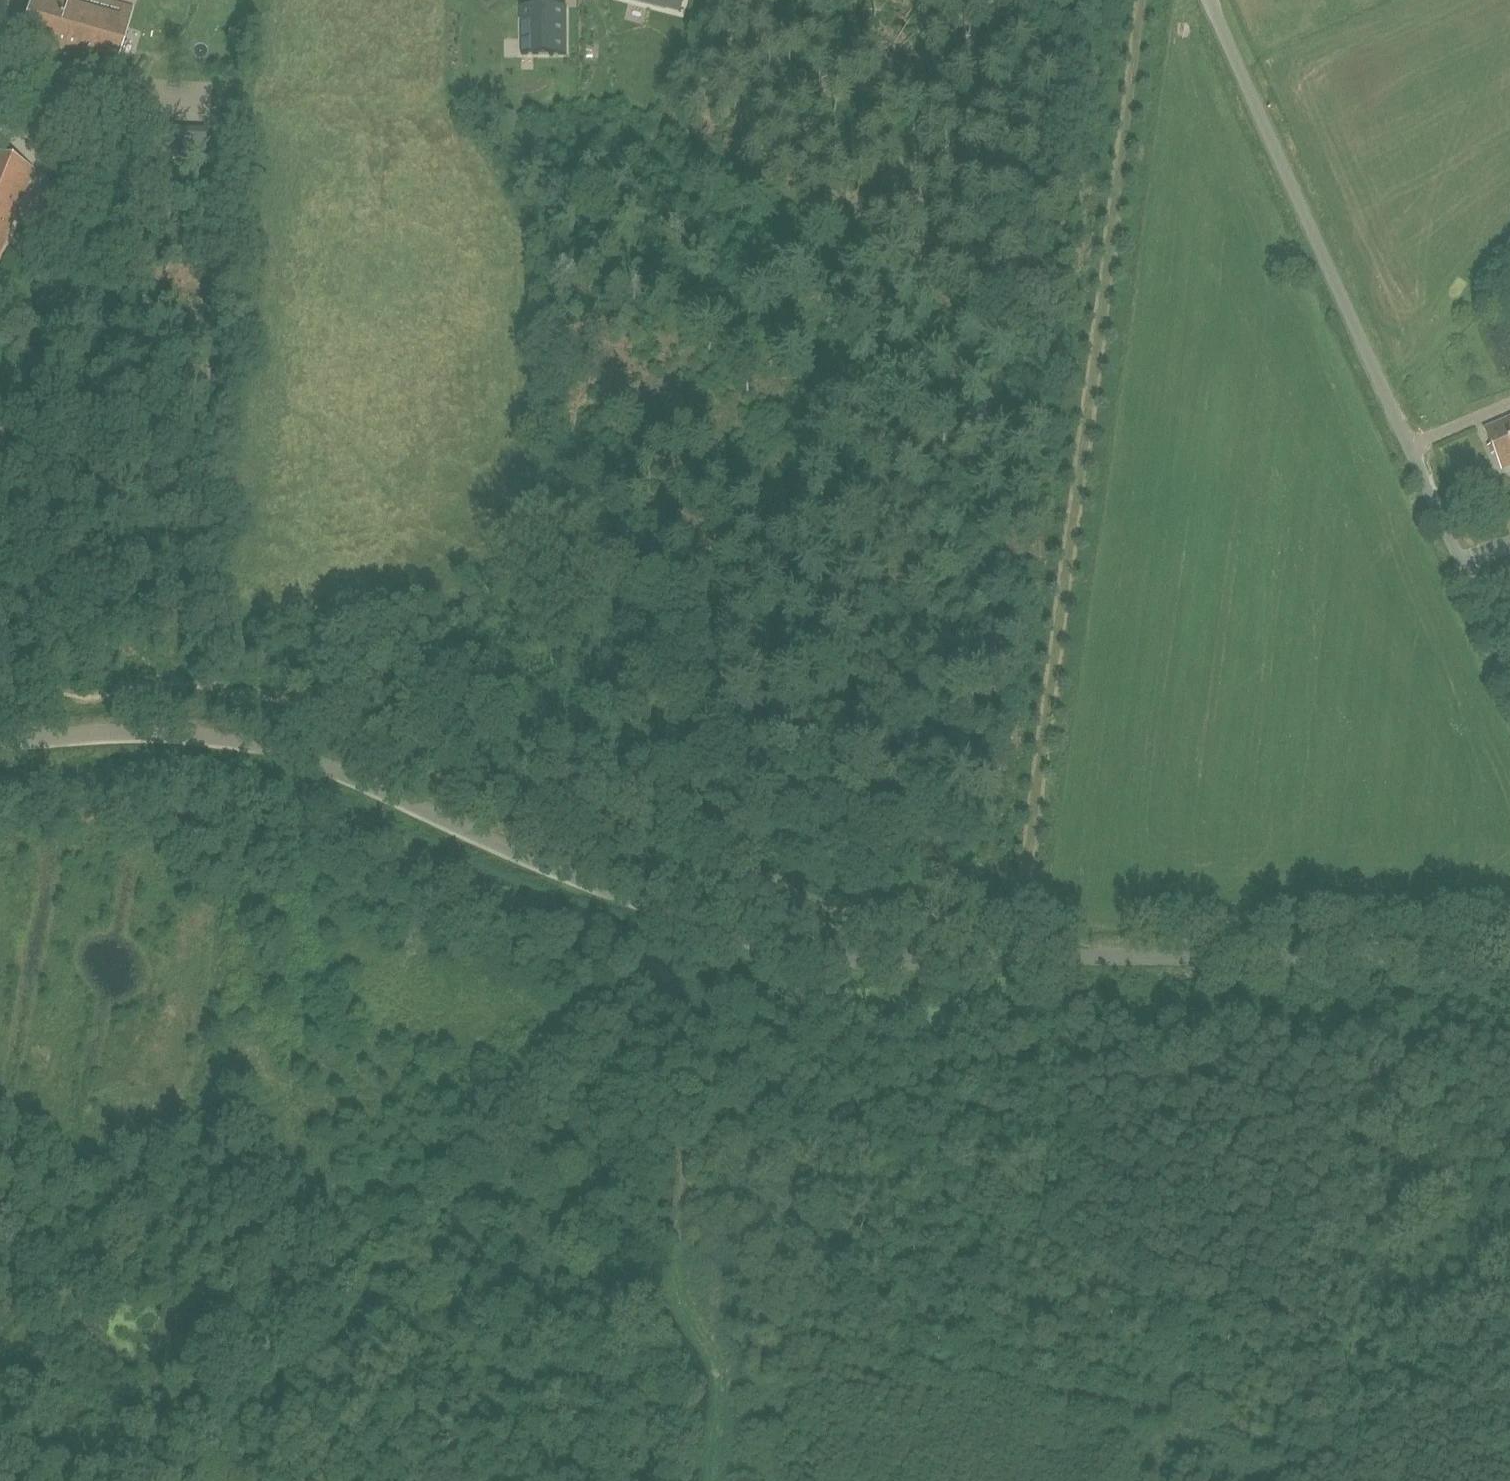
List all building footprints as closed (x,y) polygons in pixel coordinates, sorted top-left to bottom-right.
[(130,7),(102,0),(34,0),(22,44),(113,69),(130,7)] [(684,1),(684,0),(628,0),(666,9),(681,13),(684,1)] [(534,7),(534,56),(567,56),(567,7),(534,7)] [(141,123),(139,153),(141,153),(141,150),(170,152),(171,128),(142,126),(142,123),(141,123)] [(35,173),(0,160),(0,259),(2,260),(35,173)] [(1485,430),(1492,445),(1489,447),(1492,455),(1496,454),(1502,469),(1509,466),(1509,419),(1485,430)]
